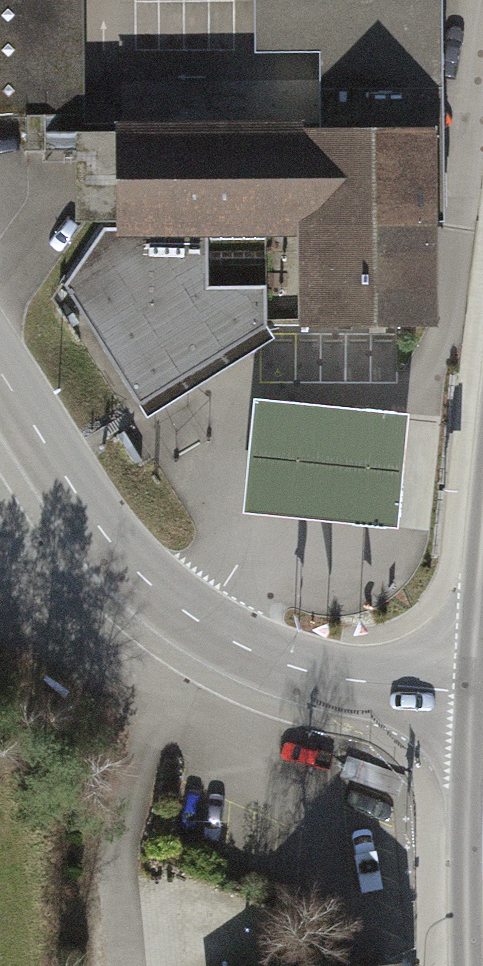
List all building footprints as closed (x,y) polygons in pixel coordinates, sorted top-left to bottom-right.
[(127,226),(127,127),(87,127),(85,0),(0,0),(0,111),(28,111),(29,150),(75,149),(76,227),(127,226)] [(277,52),(321,51),(321,89),(435,87),(433,0),(276,0),(277,52)] [(435,87),(321,89),(322,126),(430,125),(431,221),(443,221),(441,87),(435,87)] [(431,221),(430,125),(322,126),(127,127),(127,226),(128,231),(208,229),(209,289),(265,288),(265,321),(432,320),(431,221)] [(209,289),(208,229),(128,231),(110,232),(68,287),(139,399),(265,321),(265,288),(209,289)] [(406,419),(261,405),(250,508),(395,523),(406,419)] [(266,907),(184,912),(186,965),(269,965),(266,907)]
